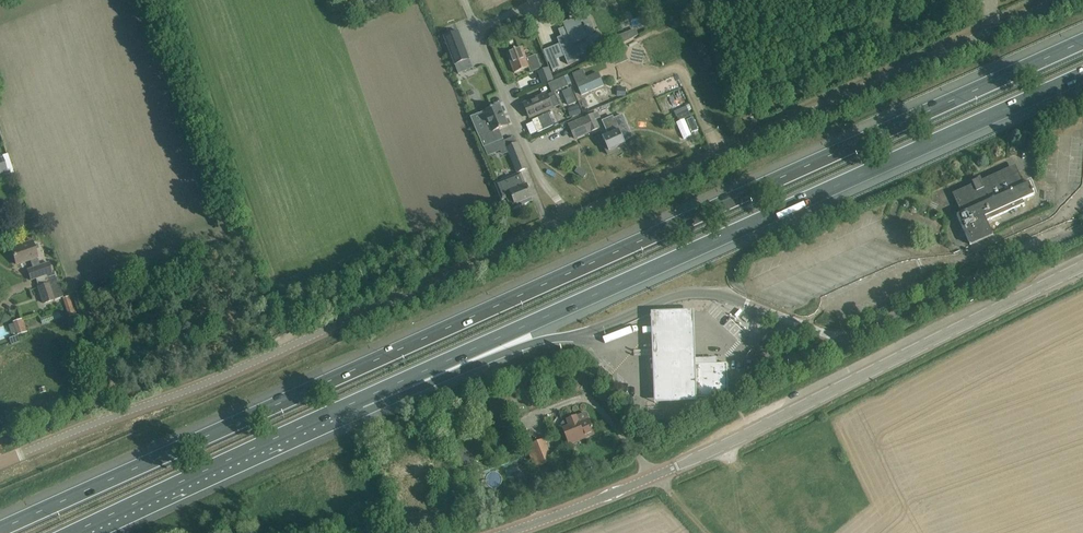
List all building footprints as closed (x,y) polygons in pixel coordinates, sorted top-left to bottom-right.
[(561,37),(557,38),(568,65),(576,61),(575,59),(585,55),(585,53),(602,45),(597,34),(586,38),(583,30),(579,32),(575,19),(574,20),(564,24),(566,30),(559,33),(561,37)] [(470,61),(459,32),(455,34),(445,37),(444,38),(455,66),(470,61)] [(627,34),(618,37),(620,44),(629,40),(627,34)] [(507,53),(515,73),(529,68),(532,74),(542,70),(536,55),(526,59),(521,47),(507,53)] [(556,60),(549,63),(552,71),(560,68),(556,60)] [(459,79),(475,74),(473,69),(457,73),(459,79)] [(586,78),(582,70),(572,74),(581,96),(604,86),(598,72),(586,78)] [(551,74),(541,78),(543,84),(554,80),(551,74)] [(568,85),(564,76),(554,81),(548,84),(552,93),(568,85)] [(664,91),(676,86),(674,81),(661,86),(664,91)] [(626,89),(617,89),(617,99),(628,98),(626,89)] [(547,94),(524,104),(530,118),(560,105),(555,95),(548,98),(547,94)] [(483,148),(503,139),(499,130),(508,126),(500,105),(479,114),(487,134),(479,137),(483,148)] [(578,106),(571,109),(573,116),(581,114),(578,106)] [(538,118),(532,121),(538,133),(554,126),(548,113),(538,118)] [(592,114),(568,125),(574,139),(598,128),(592,114)] [(609,135),(603,138),(609,151),(625,144),(633,140),(626,123),(623,114),(603,122),(609,135)] [(693,118),(687,121),(692,133),(698,130),(693,118)] [(548,132),(532,139),(539,157),(546,154),(543,147),(547,145),(545,140),(550,138),(548,132)] [(513,137),(504,141),(507,148),(517,172),(528,168),(518,144),(516,144),(513,137)] [(0,155),(0,178),(14,173),(13,169),(8,154),(2,155),(0,155)] [(972,185),(953,194),(961,213),(962,214),(957,216),(970,245),(971,245),(971,246),(993,236),(993,235),(992,235),(993,235),(986,221),(987,221),(1024,204),(1023,202),(1022,200),(1034,195),(1029,183),(1025,185),(1024,185),(1015,166),(982,180),(981,176),(970,181),(972,185)] [(496,183),(495,184),(502,200),(507,198),(507,199),(512,209),(525,204),(524,201),(532,198),(526,185),(525,185),(522,177),(521,173),(496,183)] [(0,210),(0,231),(11,229),(7,209),(0,210)] [(901,218),(912,223),(916,214),(905,209),(901,218)] [(31,280),(52,273),(48,263),(40,265),(32,241),(11,249),(16,264),(30,260),(33,268),(28,270),(31,280)] [(901,258),(904,252),(875,241),(873,247),(901,258)] [(170,270),(167,259),(155,263),(159,274),(170,270)] [(47,281),(48,283),(37,287),(43,303),(63,296),(57,278),(47,281)] [(135,283),(138,291),(152,286),(150,278),(135,283)] [(99,289),(103,301),(120,295),(116,283),(99,289)] [(75,314),(69,296),(62,298),(68,316),(75,314)] [(695,397),(694,365),(693,314),(652,315),(654,408),(695,407),(695,397)] [(24,318),(9,322),(12,336),(28,331),(24,318)] [(715,364),(715,359),(696,360),(696,365),(694,365),(695,397),(728,396),(727,364),(715,364)] [(587,414),(584,413),(566,420),(569,426),(563,429),(568,441),(581,435),(583,439),(595,434),(587,414)] [(559,479),(551,461),(553,461),(544,440),(531,445),(547,484),(559,479)] [(440,449),(432,453),(434,457),(443,454),(440,449)]
